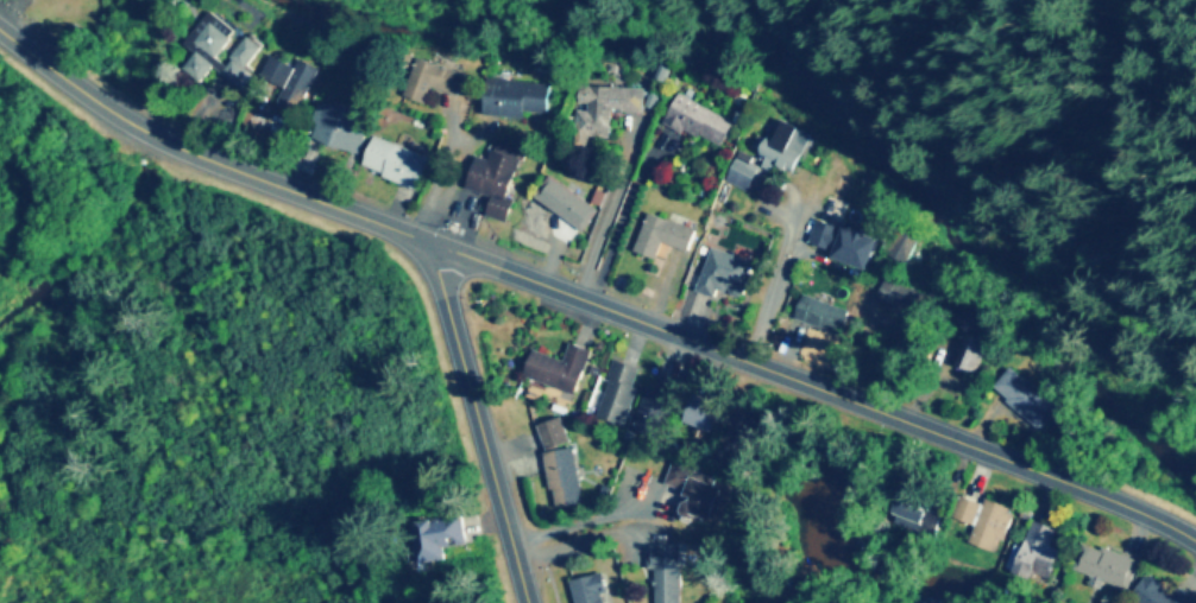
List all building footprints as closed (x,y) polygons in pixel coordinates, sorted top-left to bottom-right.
[(187,45),(198,52),(186,69),(204,82),(216,65),(239,82),(266,44),(251,33),(228,65),(218,59),(238,30),(211,11),(187,45)] [(322,69),(303,59),(299,68),(274,55),(263,76),(288,88),(278,109),(297,119),(322,69)] [(435,87),(463,96),(470,75),(420,58),(407,97),(429,104),(435,87)] [(489,78),(485,114),(544,121),(549,85),(489,78)] [(578,135),(611,137),(612,112),(645,113),(646,89),(580,86),(578,135)] [(735,122),(679,95),(666,123),(722,150),(735,122)] [(313,142),(363,154),(373,113),(323,100),(313,142)] [(776,143),(766,138),(759,156),(796,171),(812,132),(784,121),(776,143)] [(420,189),(433,157),(377,136),(365,168),(420,189)] [(510,222),(517,199),(511,197),(523,157),(495,148),(491,160),(478,156),(469,188),(495,196),(489,216),(510,222)] [(762,162),(741,152),(728,181),(748,190),(762,162)] [(601,208),(551,176),(536,199),(587,231),(601,208)] [(665,243),(690,251),(697,229),(649,214),(637,252),(660,260),(665,243)] [(885,247),(910,267),(928,246),(902,226),(885,247)] [(701,290),(745,302),(757,261),(712,249),(701,290)] [(926,293),(889,277),(879,300),(917,316),(926,293)] [(844,334),(853,309),(806,293),(797,317),(844,334)] [(990,338),(968,332),(959,366),(980,372),(990,338)] [(580,395),(592,349),(571,343),(567,360),(534,351),(526,380),(580,395)] [(644,369),(616,360),(599,418),(626,426),(644,369)] [(993,390),(1046,430),(1065,405),(1012,366),(993,390)] [(647,391),(633,430),(662,440),(681,384),(661,377),(655,394),(647,391)] [(724,407),(698,395),(685,423),(712,435),(724,407)] [(757,422),(734,412),(719,445),(742,455),(757,422)] [(586,502),(574,445),(571,446),(566,418),(542,423),(548,453),(547,454),(558,508),(586,502)] [(692,470),(674,465),(669,485),(689,490),(682,516),(710,523),(719,485),(690,478),(692,470)] [(1017,508),(983,499),(970,545),(1004,554),(1017,508)] [(893,525),(941,534),(945,509),(897,501),(893,525)] [(1059,528),(1032,520),(1017,574),(1051,583),(1060,551),(1054,549),(1059,528)] [(439,562),(439,540),(449,540),(449,521),(415,521),(415,562),(439,562)] [(1130,593),(1142,563),(1091,542),(1078,572),(1130,593)] [(682,546),(654,546),(654,602),(682,602),(682,546)] [(606,594),(610,593),(605,573),(573,580),(579,602),(608,602),(606,594)] [(1174,593),(1151,576),(1133,599),(1138,602),(1193,602),(1195,600),(1179,587),(1174,593)]
